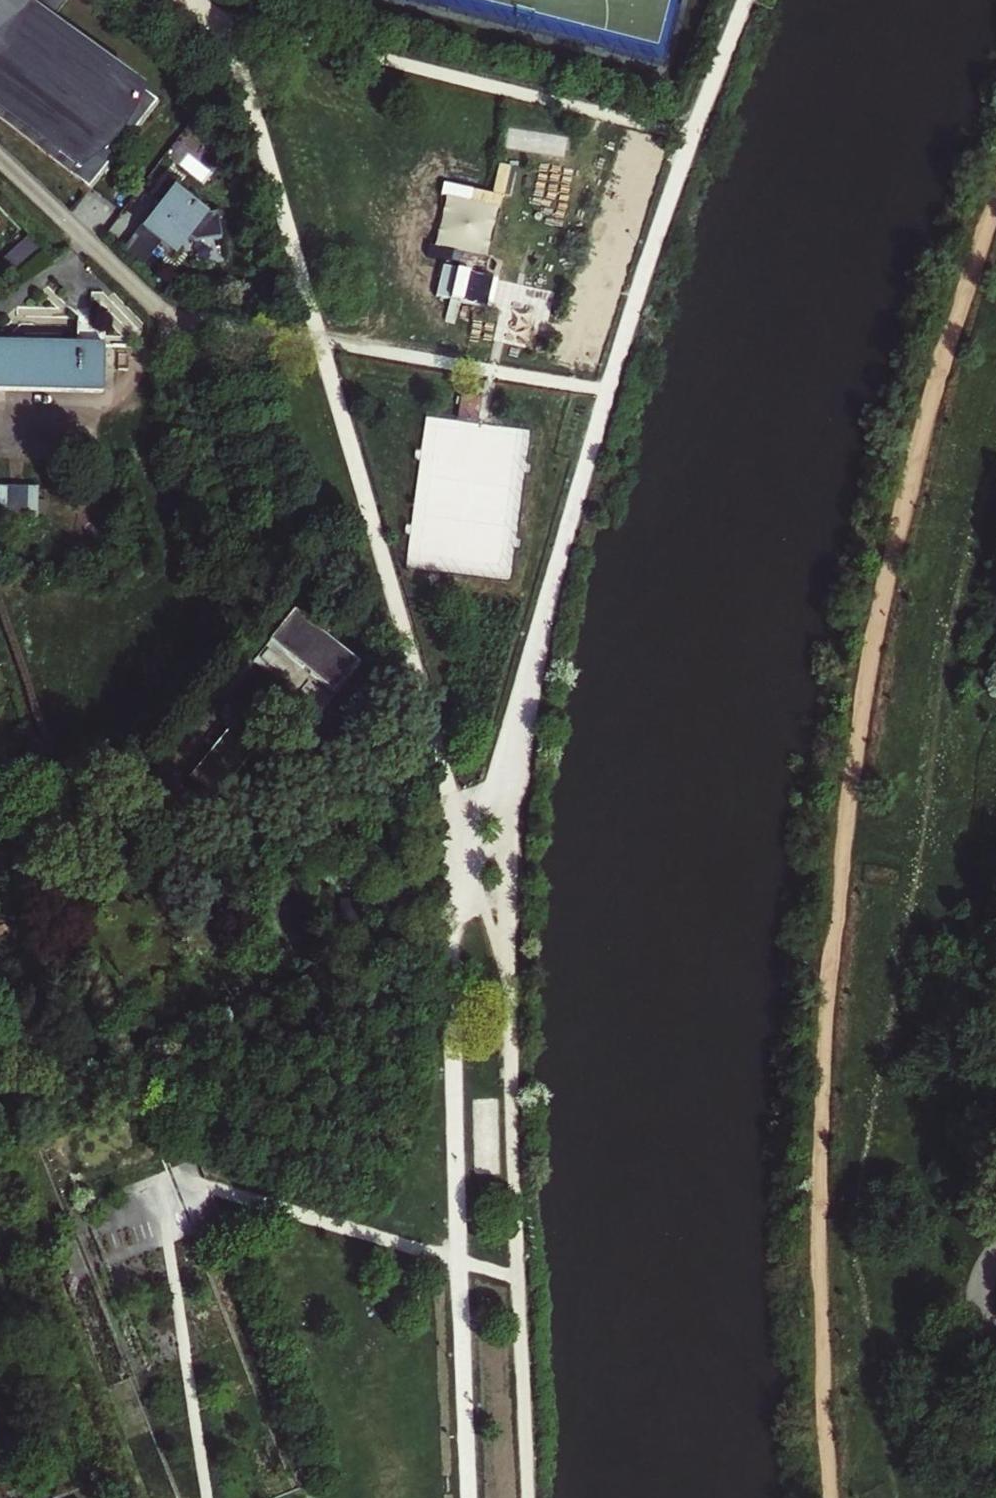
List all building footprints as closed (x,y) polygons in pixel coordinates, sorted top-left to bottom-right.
[(32,5),(27,0),(12,0),(2,13),(0,16),(0,118),(93,192),(157,107),(52,21),(32,5)] [(52,21),(68,0),(37,0),(32,5),(52,21)] [(177,192),(147,232),(163,245),(178,258),(208,218),(201,213),(211,200),(212,194),(192,178),(186,180),(177,192)] [(147,232),(177,192),(173,190),(136,239),(123,256),(141,273),(163,245),(147,232)] [(229,209),(212,194),(211,200),(201,213),(208,218),(207,219),(216,226),(226,224),(230,219),(229,209)] [(538,291),(508,284),(494,341),(525,348),(538,291)] [(106,389),(106,344),(38,343),(0,342),(0,387),(106,389)] [(464,395),(460,422),(478,425),(482,398),(464,395)] [(39,520),(40,490),(0,489),(0,519),(39,520)] [(289,619),(249,668),(312,721),(352,673),(289,619)] [(254,753),(228,731),(183,784),(208,806),(254,753)]
